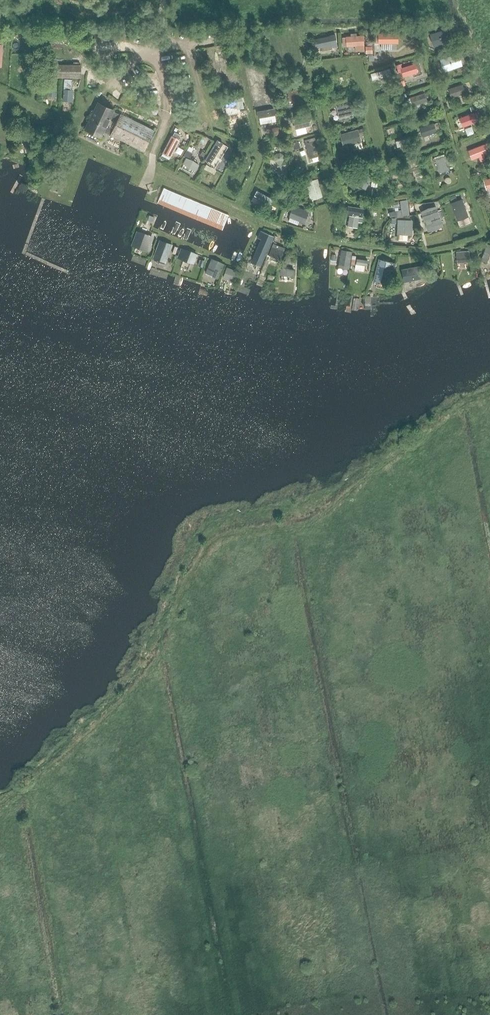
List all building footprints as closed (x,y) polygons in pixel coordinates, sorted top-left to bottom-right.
[(452,42),(448,29),(430,34),(433,47),(452,42)] [(293,33),(281,36),(285,51),(297,48),(293,33)] [(397,44),(397,33),(379,33),(379,35),(375,35),(375,42),(379,42),(379,44),(381,44),(381,49),(390,49),(390,44),(397,44)] [(332,49),(330,36),(313,39),(315,48),(322,47),(322,50),(332,49)] [(363,36),(345,37),(343,37),(343,45),(346,45),(346,46),(364,45),(363,36)] [(444,72),(462,66),(458,54),(440,60),(444,72)] [(418,72),(415,63),(401,68),(400,68),(403,76),(403,77),(418,72)] [(80,65),(45,64),(44,77),(80,77),(80,65)] [(96,86),(99,68),(92,67),(89,85),(96,86)] [(391,75),(390,68),(370,74),(372,80),(391,75)] [(268,94),(263,76),(253,78),(257,97),(268,94)] [(56,79),(47,78),(47,85),(50,85),(49,96),(56,96),(56,79)] [(334,89),(350,86),(349,78),(332,82),(334,89)] [(451,98),(466,94),(462,84),(448,89),(451,98)] [(304,104),(300,88),(286,92),(289,101),(293,100),(295,107),(304,104)] [(72,101),(73,89),(64,89),(63,101),(72,101)] [(412,106),(428,102),(424,93),(409,97),(412,106)] [(241,97),(222,101),(224,108),(238,105),(239,107),(241,107),(241,105),(242,105),(241,97)] [(353,114),(350,102),(336,105),(339,118),(353,114)] [(121,113),(120,115),(113,112),(114,111),(98,103),(85,129),(101,137),(104,132),(111,134),(110,136),(143,153),(155,130),(121,113)] [(258,118),(267,117),(277,115),(276,108),(256,111),(258,118)] [(463,128),(477,122),(473,113),(460,118),(463,128)] [(293,120),(296,129),(310,126),(308,116),(293,120)] [(434,125),(434,123),(420,128),(423,137),(437,133),(436,131),(440,130),(437,124),(434,125)] [(362,142),(360,135),(365,134),(364,128),(358,129),(340,134),(343,148),(362,142)] [(34,147),(31,136),(22,138),(25,150),(34,147)] [(162,153),(170,157),(179,140),(178,140),(172,137),(171,136),(162,153)] [(305,140),(309,158),(320,156),(315,137),(305,140)] [(409,138),(396,142),(397,147),(411,144),(409,138)] [(222,144),(217,140),(207,156),(213,160),(222,144)] [(44,157),(56,148),(52,143),(40,153),(44,157)] [(473,159),(488,154),(484,145),(470,150),(473,159)] [(275,152),(272,156),(273,159),(275,160),(277,168),(276,170),(277,173),(280,176),(283,175),(285,171),(285,168),(283,167),(283,166),(286,165),(285,159),(281,160),(281,159),(282,157),(281,154),(278,152),(275,152)] [(435,158),(439,173),(449,170),(445,154),(435,158)] [(199,165),(186,158),(183,164),(196,171),(199,165)] [(376,169),(368,165),(358,186),(365,190),(376,169)] [(311,200),(323,196),(318,179),(305,182),(311,200)] [(242,221),(164,188),(158,203),(236,236),(242,221)] [(391,210),(391,216),(411,215),(410,199),(402,199),(403,210),(391,210)] [(451,203),(457,221),(468,217),(462,199),(451,203)] [(308,211),(290,204),(288,210),(291,212),(289,218),(290,218),(288,221),(298,225),(299,221),(304,223),(308,211)] [(442,226),(435,206),(420,212),(427,232),(442,226)] [(348,207),(347,214),(359,216),(359,213),(364,213),(364,210),(348,207)] [(359,218),(350,216),(347,227),(357,229),(359,218)] [(398,219),(397,234),(412,235),(413,221),(398,219)] [(153,237),(136,231),(131,246),(148,252),(153,237)] [(263,261),(269,244),(273,235),(261,231),(258,238),(261,239),(260,241),(253,257),(251,262),(261,266),(263,261)] [(173,245),(160,240),(153,258),(166,263),(173,245)] [(273,244),(269,256),(280,260),(284,248),(273,244)] [(487,244),(481,261),(487,263),(489,255),(489,245),(487,244)] [(197,254),(181,248),(178,258),(193,264),(197,254)] [(352,252),(341,250),(338,268),(349,269),(352,252)] [(470,262),(469,251),(456,252),(457,263),(470,262)] [(224,264),(211,259),(205,274),(218,279),(224,264)] [(368,261),(356,259),(355,270),(360,271),(366,272),(367,266),(368,261)] [(396,263),(378,259),(373,281),(388,284),(391,271),(394,271),(396,263)] [(424,274),(423,266),(400,270),(403,283),(421,280),(420,275),(424,274)] [(242,273),(226,267),(223,278),(233,282),(235,276),(240,278),(242,273)]
